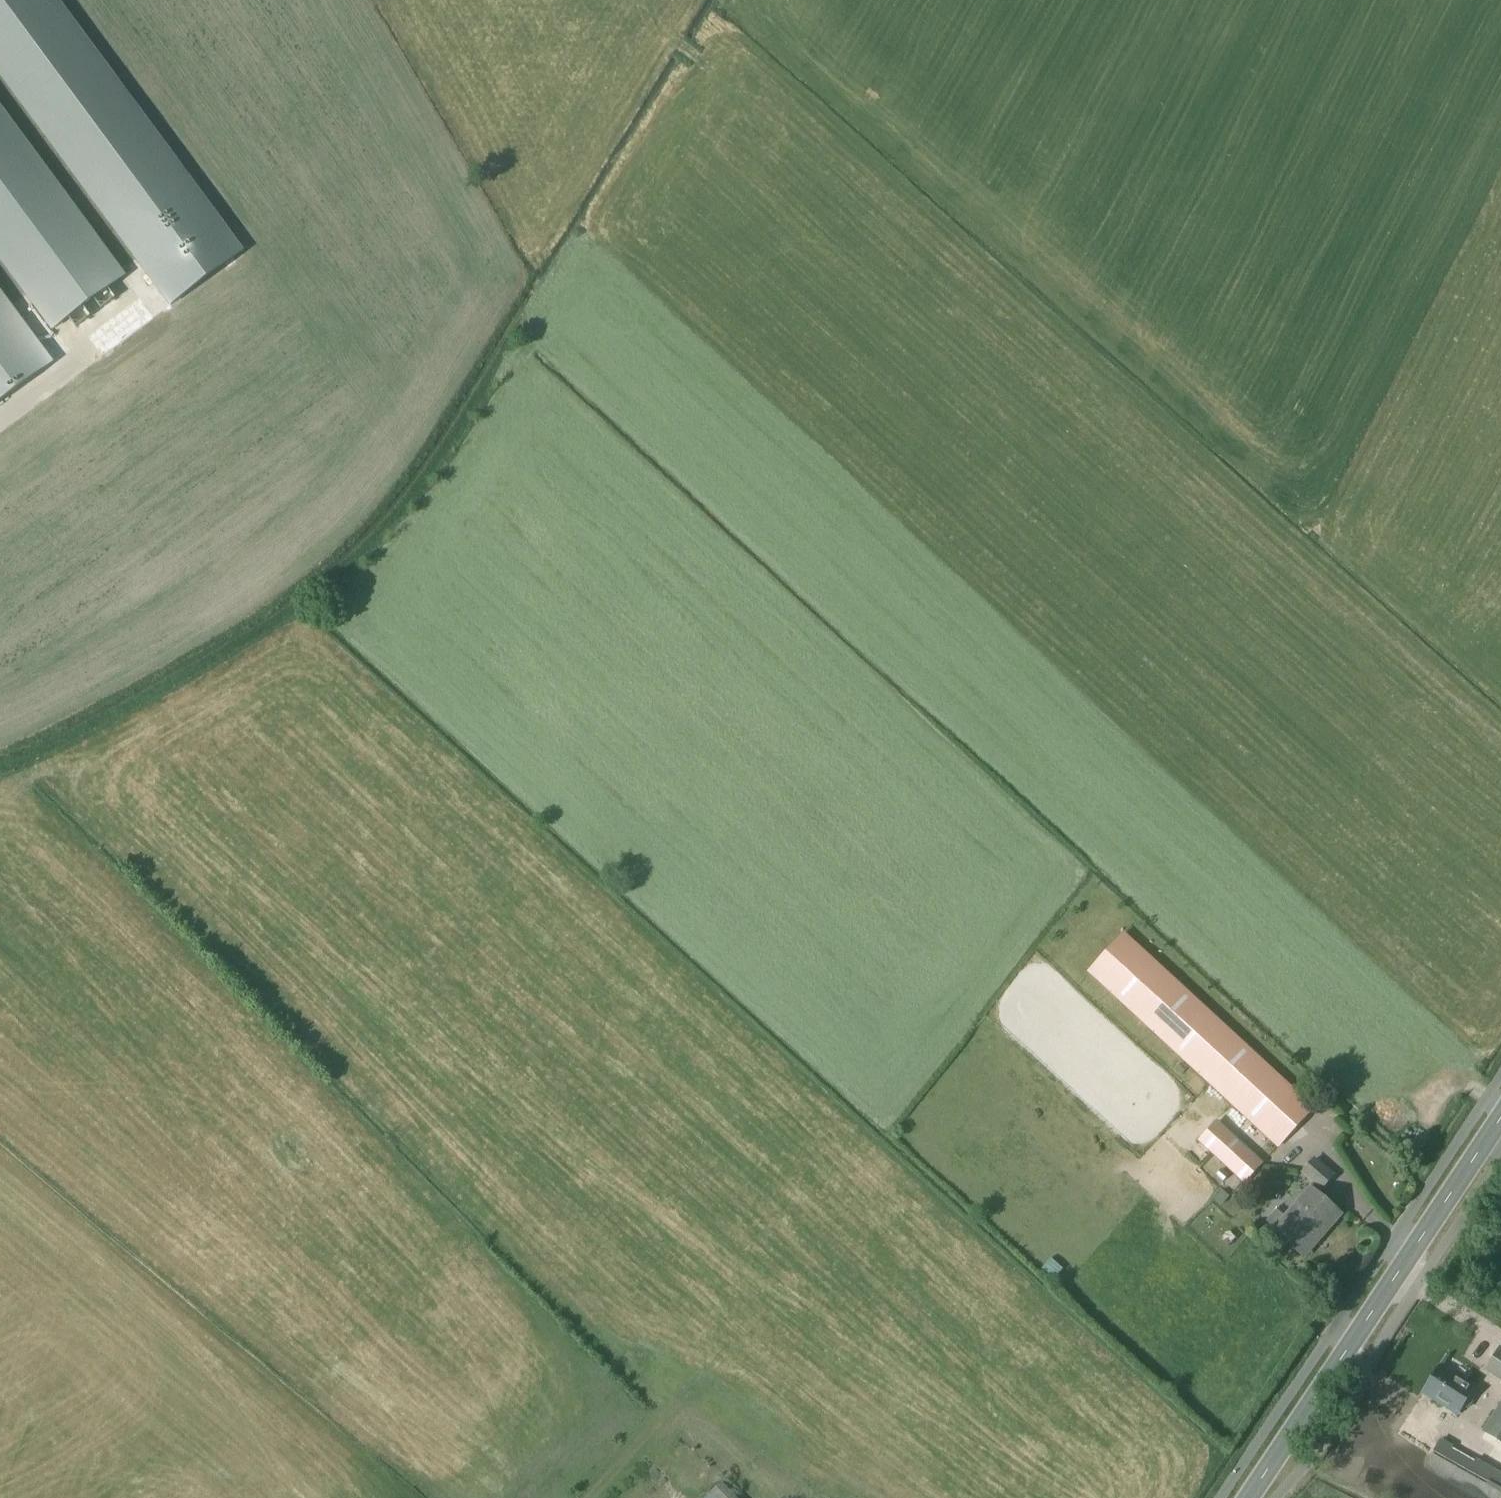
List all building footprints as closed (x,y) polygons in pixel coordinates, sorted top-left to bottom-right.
[(171,305),(240,254),(52,0),(0,0),(0,73),(171,305)] [(53,330),(122,279),(0,114),(0,258),(53,330)] [(25,332),(0,298),(0,351),(25,332)] [(1300,1140),(1306,1133),(1300,1128),(1316,1110),(1124,934),(1086,975),(1278,1152),(1294,1134),(1300,1140)] [(1197,1143),(1244,1186),(1261,1167),(1214,1125),(1197,1143)] [(1301,1175),(1321,1191),(1335,1177),(1316,1160),(1301,1175)] [(1274,1233),(1303,1259),(1341,1217),(1311,1190),(1274,1233)] [(1484,1373),(1500,1384),(1500,1349),(1500,1348),(1484,1373)] [(1440,1369),(1423,1396),(1457,1417),(1473,1391),(1440,1369)] [(1482,1433),(1500,1445),(1500,1403),(1482,1433)] [(1425,1470),(1474,1497),(1500,1497),(1500,1476),(1441,1442),(1425,1470)] [(719,1484),(706,1497),(707,1497),(733,1497),(719,1484)]
